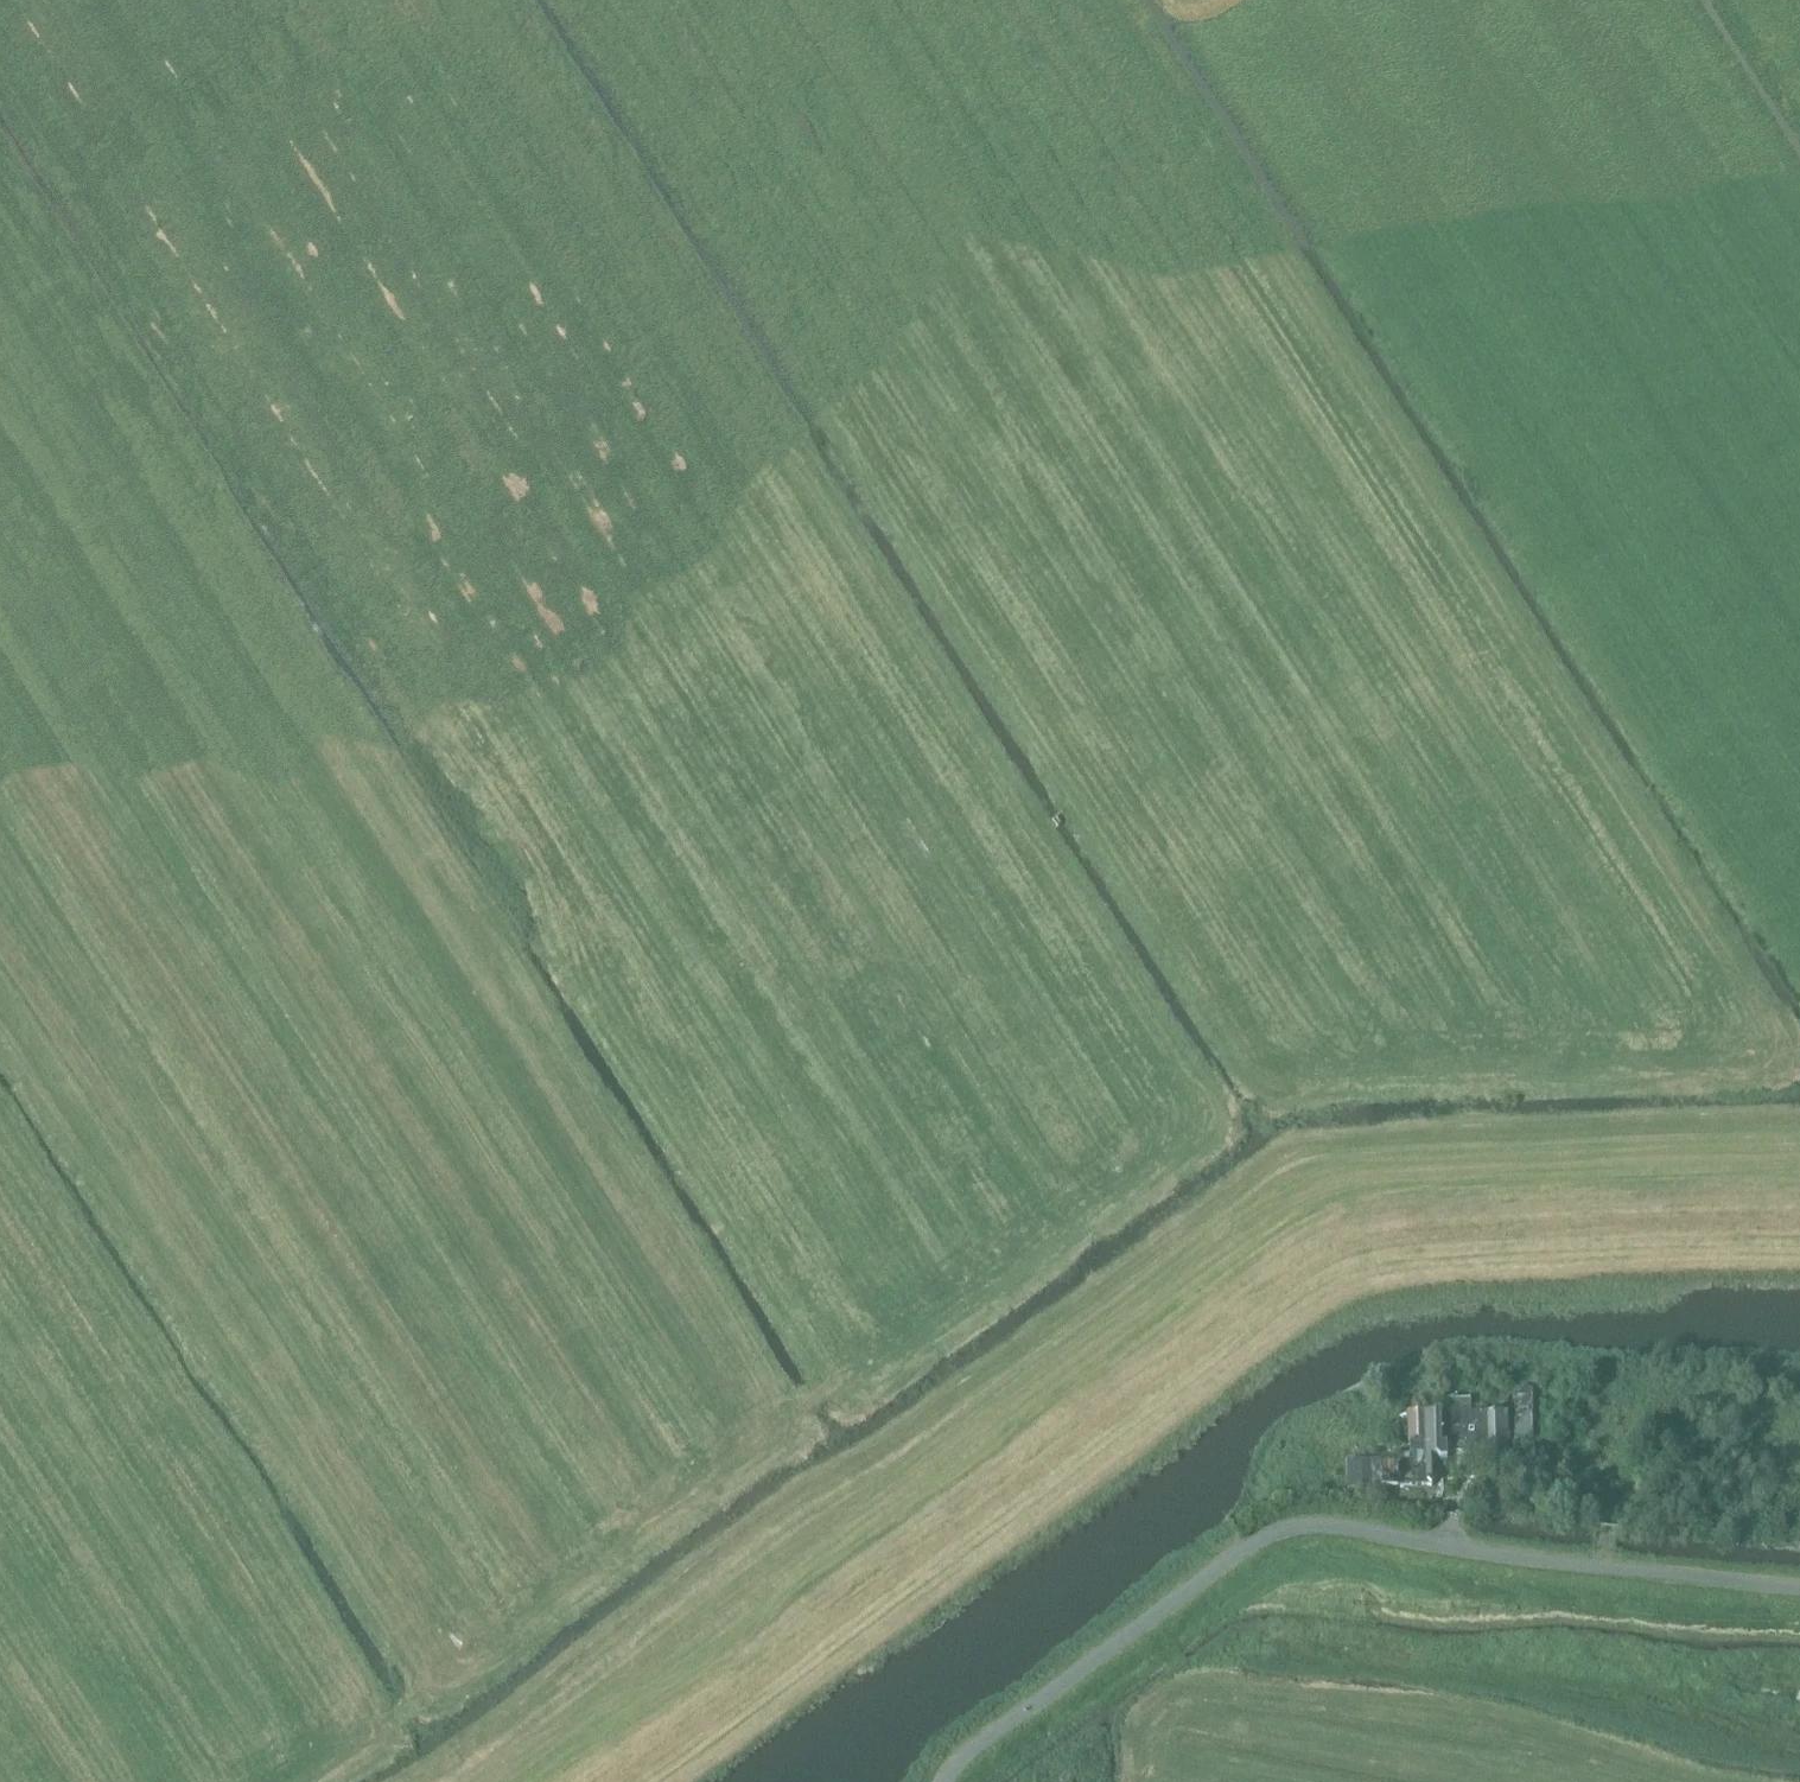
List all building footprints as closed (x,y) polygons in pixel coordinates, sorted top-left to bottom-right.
[(1532,1391),(1516,1391),(1515,1439),(1532,1439),(1532,1391)] [(1410,1461),(1381,1462),(1382,1487),(1431,1486),(1431,1487),(1434,1484),(1433,1483),(1432,1457),(1437,1456),(1442,1451),(1446,1451),(1446,1454),(1473,1453),(1482,1453),(1481,1411),(1472,1412),(1471,1399),(1441,1400),(1441,1412),(1439,1410),(1436,1412),(1418,1413),(1419,1456),(1410,1456),(1410,1461)] [(1508,1411),(1481,1411),(1482,1453),(1510,1452),(1508,1411)] [(1381,1462),(1348,1463),(1349,1488),(1382,1487),(1381,1462)] [(1592,1508),(1583,1506),(1581,1515),(1591,1517),(1592,1508)]
